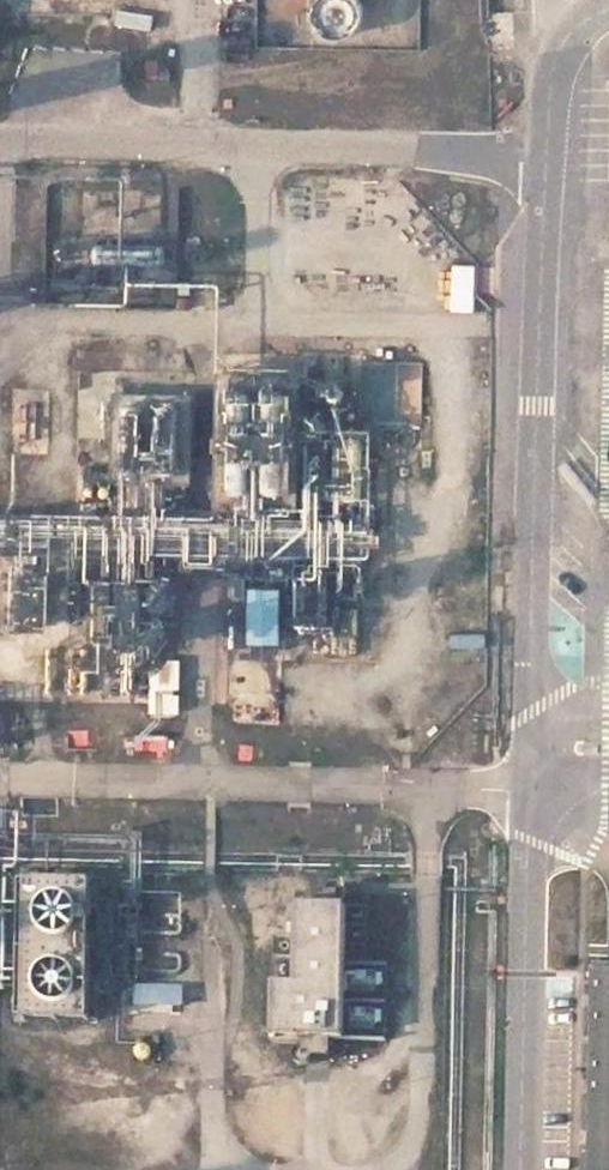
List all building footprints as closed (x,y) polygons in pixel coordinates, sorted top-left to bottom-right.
[(256,48),(421,48),(421,0),(256,0),(256,48)] [(405,294),(294,291),(291,382),(402,384),(405,294)] [(97,426),(97,432),(98,434),(100,437),(104,440),(108,442),(113,442),(117,440),(122,435),(123,430),(123,426),(121,421),(118,418),(112,415),(106,416),(100,421),(97,426)] [(105,463),(100,467),(98,469),(95,478),(95,484),(97,490),(103,498),(111,502),(118,502),(128,499),(133,494),(137,488),(138,481),(137,474),(133,468),(131,465),(128,463),(121,460),(114,460),(105,463)] [(143,563),(139,566),(138,568),(136,573),(136,576),(139,581),(141,584),(144,585),(150,586),(155,583),(158,581),(160,573),(158,567),(156,564),(152,562),(148,562),(143,563)] [(313,589),(169,587),(168,685),(310,688),(313,589)] [(101,616),(94,624),(92,629),(89,640),(90,651),(91,657),(96,666),(100,671),(109,677),(121,681),(134,681),(146,677),(156,669),(159,664),(164,652),(165,640),(164,633),(158,622),(149,613),(144,610),(138,607),(127,606),(121,606),(111,610),(106,612),(101,616)] [(591,969),(591,981),(587,1169),(608,1169),(608,970),(591,969)]
